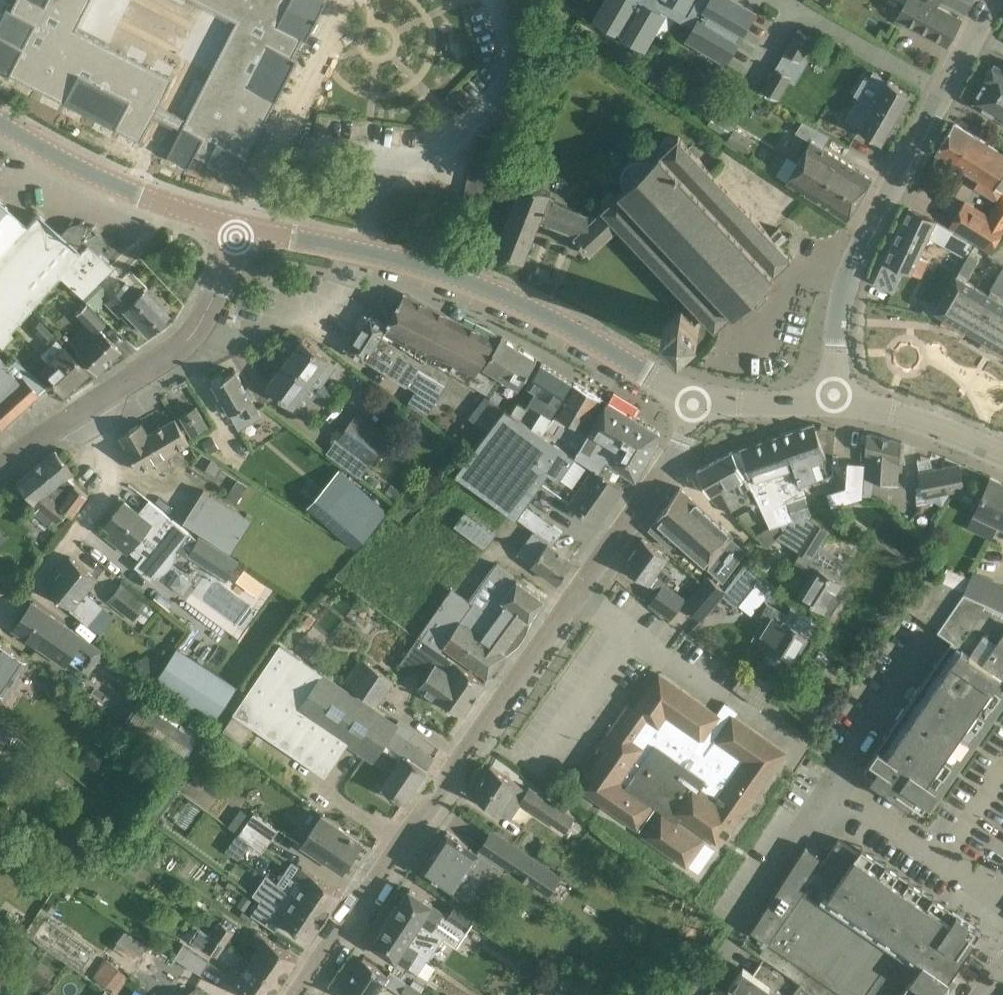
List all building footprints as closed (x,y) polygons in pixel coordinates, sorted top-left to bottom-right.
[(0,55),(0,72),(158,145),(170,119),(200,133),(187,162),(206,172),(213,160),(255,182),(333,0),(24,0),(0,55)] [(596,17),(644,46),(654,30),(663,36),(678,15),(695,25),(689,36),(727,58),(755,10),(737,0),(606,0),(596,17)] [(904,2),(897,19),(948,45),(961,20),(936,7),(924,0),(899,0),(904,2)] [(964,12),(971,0),(942,0),(964,12)] [(800,61),(801,61),(815,37),(799,28),(785,52),(800,61)] [(602,37),(591,31),(584,43),(595,49),(602,37)] [(778,99),(792,75),(777,66),(763,90),(778,99)] [(995,66),(994,67),(990,69),(987,75),(987,79),(986,81),(987,82),(975,102),(1002,119),(1002,70),(995,66)] [(888,81),(873,72),(870,78),(866,76),(856,93),(859,96),(846,119),(861,127),(860,128),(881,141),(911,93),(889,79),(888,81)] [(496,125),(520,131),(522,119),(499,114),(496,125)] [(1002,172),(1002,154),(954,123),(936,153),(993,189),(1002,172)] [(804,135),(811,140),(786,180),(847,218),(872,178),(822,146),(824,145),(825,145),(830,136),(811,124),(804,135)] [(494,137),(502,139),(517,142),(520,131),(496,125),(494,137)] [(734,127),(726,141),(745,153),(753,139),(734,127)] [(502,139),(494,137),(478,133),(475,145),(499,151),(502,139)] [(595,216),(576,234),(574,236),(590,254),(619,227),(694,306),(686,313),(682,309),(663,326),(681,345),(700,328),(696,323),(703,316),(715,329),(733,312),(733,313),(775,274),(774,273),(792,257),(697,156),(701,152),(692,143),(688,147),(679,136),(675,139),(673,138),(672,137),(670,137),(669,137),(667,137),(666,137),(665,138),(663,139),(662,140),(661,141),(661,142),(660,144),(660,145),(660,147),(661,148),(661,150),(663,151),(661,153),(660,152),(652,160),(651,158),(648,157),(646,155),(643,155),(640,154),(637,155),(634,155),(631,157),(629,158),(627,161),(625,163),(624,166),(623,169),(622,172),(623,175),(624,178),(625,180),(627,183),(627,184),(619,191),(620,192),(618,193),(616,192),(615,191),(613,191),(612,191),(610,191),(609,191),(607,192),(606,193),(605,194),(604,195),(604,196),(603,198),(603,199),(603,201),(604,202),(604,204),(605,205),(602,208),(603,209),(595,216)] [(497,162),(499,151),(475,145),(473,157),(497,162)] [(494,174),(497,162),(473,157),(470,169),(494,174)] [(491,186),(494,174),(470,169),(468,181),(491,186)] [(489,197),(491,186),(468,181),(465,192),(489,197)] [(576,234),(595,216),(549,198),(551,192),(523,181),(496,249),(524,260),(540,220),(576,234)] [(0,200),(0,345),(1,346),(11,332),(10,331),(59,274),(82,294),(97,280),(112,267),(78,235),(70,243),(38,213),(26,224),(0,200)] [(989,251),(1002,228),(1002,207),(1002,206),(994,209),(989,218),(965,203),(950,226),(989,251)] [(952,229),(936,221),(909,209),(875,281),(894,290),(904,269),(920,277),(928,261),(919,257),(928,237),(965,258),(970,251),(966,249),(970,243),(951,232),(952,229)] [(935,312),(1002,351),(1002,266),(990,289),(991,290),(989,294),(965,280),(967,275),(969,276),(979,260),(969,254),(935,312)] [(99,297),(106,290),(97,280),(82,294),(81,295),(95,309),(103,301),(99,297)] [(139,294),(126,282),(106,301),(119,315),(120,314),(130,324),(135,320),(148,332),(158,322),(160,322),(164,319),(164,316),(167,313),(144,289),(139,294)] [(491,395),(500,381),(478,369),(496,339),(405,292),(389,325),(386,330),(428,353),(425,357),(470,382),(491,395)] [(95,309),(81,295),(79,297),(86,303),(76,313),(85,323),(70,338),(78,346),(76,349),(98,372),(121,350),(99,327),(106,321),(94,310),(95,309)] [(920,313),(932,316),(937,304),(924,301),(920,313)] [(423,359),(383,334),(389,325),(371,313),(348,349),(366,361),(368,358),(417,389),(410,399),(429,412),(445,387),(417,369),(423,359)] [(39,319),(30,328),(43,342),(52,333),(39,319)] [(502,338),(485,366),(518,386),(522,383),(537,359),(502,338)] [(62,347),(55,340),(39,355),(46,363),(40,368),(62,391),(73,382),(75,383),(84,375),(83,373),(85,370),(63,346),(62,347)] [(318,386),(339,401),(343,396),(324,382),(337,365),(303,340),(286,362),(311,381),(318,386)] [(0,356),(0,422),(2,424),(37,392),(38,392),(47,384),(45,382),(15,358),(8,364),(0,356)] [(294,405),(311,381),(286,362),(268,386),(294,405)] [(512,410),(542,429),(572,380),(542,362),(528,384),(536,389),(530,399),(526,405),(518,400),(512,410)] [(229,411),(230,413),(239,430),(262,417),(258,410),(251,397),(253,396),(247,386),(246,387),(237,370),(230,374),(229,373),(222,377),(223,378),(213,383),(222,399),(217,402),(224,414),(229,411)] [(584,441),(607,403),(592,427),(586,424),(602,397),(574,382),(557,413),(544,430),(563,444),(564,445),(574,451),(580,439),(584,441)] [(318,386),(312,395),(332,410),(339,401),(318,386)] [(487,431),(505,408),(505,407),(504,409),(485,396),(470,417),(487,431)] [(580,439),(574,451),(577,453),(594,464),(608,473),(615,463),(635,475),(643,463),(626,453),(623,457),(620,456),(622,450),(615,447),(633,418),(607,403),(584,441),(580,439)] [(207,425),(196,406),(182,415),(193,433),(207,425)] [(511,411),(505,408),(487,431),(456,473),(517,517),(535,531),(535,530),(553,543),(563,531),(526,504),(540,485),(567,503),(570,500),(600,520),(623,485),(607,474),(608,473),(594,464),(577,453),(574,451),(564,445),(563,444),(544,430),(543,432),(541,431),(542,429),(512,410),(511,411)] [(338,436),(371,460),(387,437),(355,414),(354,413),(338,436)] [(144,423),(121,435),(140,470),(155,461),(160,470),(171,464),(166,456),(168,455),(169,457),(177,453),(175,450),(190,442),(177,418),(149,433),(144,423)] [(626,453),(643,463),(660,437),(658,432),(633,418),(615,447),(622,450),(620,456),(623,457),(626,453)] [(784,451),(789,449),(801,484),(803,483),(826,475),(834,472),(834,454),(825,456),(814,424),(779,436),(784,451)] [(872,496),(872,479),(898,485),(901,440),(867,432),(863,496),(872,496)] [(213,436),(204,441),(209,451),(219,446),(213,436)] [(801,484),(789,449),(784,451),(779,436),(740,449),(732,452),(758,501),(770,527),(771,530),(781,526),(806,516),(812,514),(806,495),(807,495),(803,483),(801,484)] [(49,525),(55,518),(58,520),(68,511),(74,515),(89,495),(68,476),(73,472),(56,450),(19,480),(38,502),(41,505),(35,512),(49,525)] [(758,501),(732,452),(696,470),(709,495),(718,490),(734,514),(758,501)] [(950,490),(962,488),(958,466),(934,471),(931,456),(917,459),(920,473),(919,473),(924,496),(926,495),(928,502),(935,501),(935,502),(942,506),(950,490)] [(212,458),(205,469),(218,477),(225,466),(212,458)] [(340,469),(313,500),(308,506),(356,548),(389,509),(340,468),(340,469)] [(996,523),(1002,526),(1002,485),(988,478),(967,527),(989,537),(996,523)] [(237,480),(226,496),(236,503),(247,485),(241,481),(240,482),(237,480)] [(678,488),(648,528),(669,547),(677,540),(706,566),(703,570),(719,582),(745,549),(730,537),(732,534),(678,488)] [(203,489),(183,521),(231,551),(251,519),(203,489)] [(401,519),(404,515),(412,505),(402,497),(391,511),(401,519)] [(190,533),(149,500),(139,512),(126,502),(106,526),(112,530),(107,536),(129,553),(130,551),(139,559),(134,565),(151,579),(153,577),(159,575),(165,572),(169,568),(173,563),(175,558),(175,553),(176,551),(190,533)] [(777,537),(780,539),(800,552),(792,566),(810,577),(799,595),(822,608),(831,614),(841,599),(832,593),(839,581),(819,568),(821,565),(813,560),(830,531),(815,521),(814,521),(806,516),(781,526),(784,531),(777,537)] [(767,546),(777,537),(784,531),(781,526),(771,530),(770,527),(755,535),(767,546)] [(535,531),(527,541),(518,553),(558,582),(574,561),(552,545),(553,543),(535,530),(535,531)] [(199,535),(186,555),(226,580),(239,560),(199,535)] [(671,619),(684,600),(663,585),(670,576),(659,568),(667,556),(642,539),(624,565),(659,591),(650,604),(671,619)] [(103,605),(86,592),(97,578),(70,556),(45,586),(71,607),(70,609),(88,624),(103,605)] [(432,644),(440,650),(444,645),(487,676),(505,652),(507,653),(530,621),(529,620),(503,601),(519,580),(497,563),(490,574),(471,600),(453,587),(417,637),(429,646),(432,644)] [(727,592),(723,597),(738,608),(756,585),(769,596),(775,589),(746,564),(725,590),(727,592)] [(984,601),(993,581),(972,571),(963,591),(984,601)] [(707,575),(682,604),(702,621),(723,597),(727,592),(725,590),(707,575)] [(984,601),(963,591),(928,575),(905,608),(951,640),(1000,674),(1002,676),(1002,610),(984,601)] [(503,601),(529,620),(533,615),(536,615),(539,610),(538,607),(545,598),(519,580),(503,601)] [(122,581),(107,600),(133,621),(136,616),(144,622),(153,611),(146,605),(148,602),(122,581)] [(993,581),(984,601),(1002,610),(1002,585),(993,581)] [(100,648),(34,601),(14,629),(51,655),(58,644),(71,653),(68,659),(84,670),(100,648)] [(790,662),(808,634),(816,621),(800,611),(792,603),(785,615),(768,604),(760,618),(763,620),(752,638),(767,647),(790,662)] [(304,633),(294,646),(316,662),(329,646),(315,635),(312,638),(304,633)] [(429,646),(417,637),(399,662),(423,680),(417,689),(433,700),(436,695),(463,714),(486,682),(440,650),(432,644),(429,646)] [(4,694),(29,658),(0,638),(0,691),(4,694)] [(1000,674),(951,640),(869,759),(879,765),(870,778),(910,805),(914,800),(922,806),(1001,691),(992,685),(1000,674)] [(323,672),(281,644),(223,730),(243,744),(255,726),(325,774),(347,742),(373,760),(381,748),(399,761),(382,786),(404,801),(435,756),(410,740),(416,731),(399,719),(397,721),(323,671),(323,672)] [(177,647),(154,682),(214,721),(237,686),(177,647)] [(361,656),(343,681),(377,705),(395,680),(361,656)] [(717,715),(659,674),(636,708),(629,703),(597,748),(605,753),(590,774),(587,771),(576,786),(643,833),(641,835),(685,866),(708,834),(721,843),(786,753),(735,717),(739,712),(726,703),(717,715)] [(182,762),(187,754),(198,737),(138,699),(122,724),(182,762)] [(490,766),(472,794),(510,819),(520,805),(539,818),(541,815),(564,831),(574,817),(529,787),(526,790),(490,766)] [(247,824),(270,840),(278,829),(253,811),(250,816),(240,808),(228,826),(240,834),(247,824)] [(343,871),(363,842),(323,814),(303,843),(343,871)] [(247,824),(240,834),(262,851),(270,840),(247,824)] [(478,852),(492,863),(503,870),(506,865),(549,894),(560,876),(492,830),(480,848),(480,849),(478,852)] [(492,863),(478,852),(447,832),(422,869),(454,891),(465,875),(478,884),(492,863)] [(954,980),(948,977),(976,938),(970,934),(976,926),(861,846),(857,852),(838,839),(824,859),(805,847),(751,931),(768,941),(759,955),(817,994),(943,994),(954,980)] [(204,865),(194,881),(217,894),(227,878),(204,865)] [(273,880),(326,917),(342,893),(303,867),(295,878),(304,884),(297,895),(274,879),(273,880)] [(326,917),(273,880),(250,914),(274,929),(280,919),(311,940),(326,917)] [(448,916),(432,905),(432,904),(409,889),(394,912),(393,911),(387,920),(388,921),(386,923),(400,933),(399,934),(409,941),(407,944),(429,959),(444,937),(457,946),(467,931),(465,929),(473,916),(455,904),(448,916)] [(212,935),(226,944),(234,931),(221,923),(212,935)] [(396,960),(413,971),(418,975),(429,959),(407,944),(409,941),(399,934),(400,933),(386,923),(372,945),(395,961),(396,960)] [(123,929),(112,946),(135,961),(146,944),(123,929)] [(22,969),(39,945),(18,930),(6,947),(14,953),(9,960),(22,969)] [(250,961),(282,982),(298,958),(258,931),(250,942),(259,948),(250,961)] [(218,956),(226,944),(212,935),(204,947),(218,956)] [(191,953),(184,965),(203,976),(210,964),(191,953)] [(104,957),(91,975),(113,990),(125,973),(104,957)] [(386,976),(362,960),(340,993),(343,994),(375,994),(384,982),(400,993),(399,994),(400,994),(419,994),(422,991),(407,981),(406,981),(389,970),(386,976)] [(250,961),(242,973),(233,967),(226,977),(252,994),(273,994),(282,982),(250,961)] [(776,990),(784,980),(760,963),(752,974),(742,967),(728,988),(738,994),(783,994),(776,990)] [(800,984),(792,994),(816,994),(800,984)] [(196,987),(191,994),(207,994),(196,987)]
